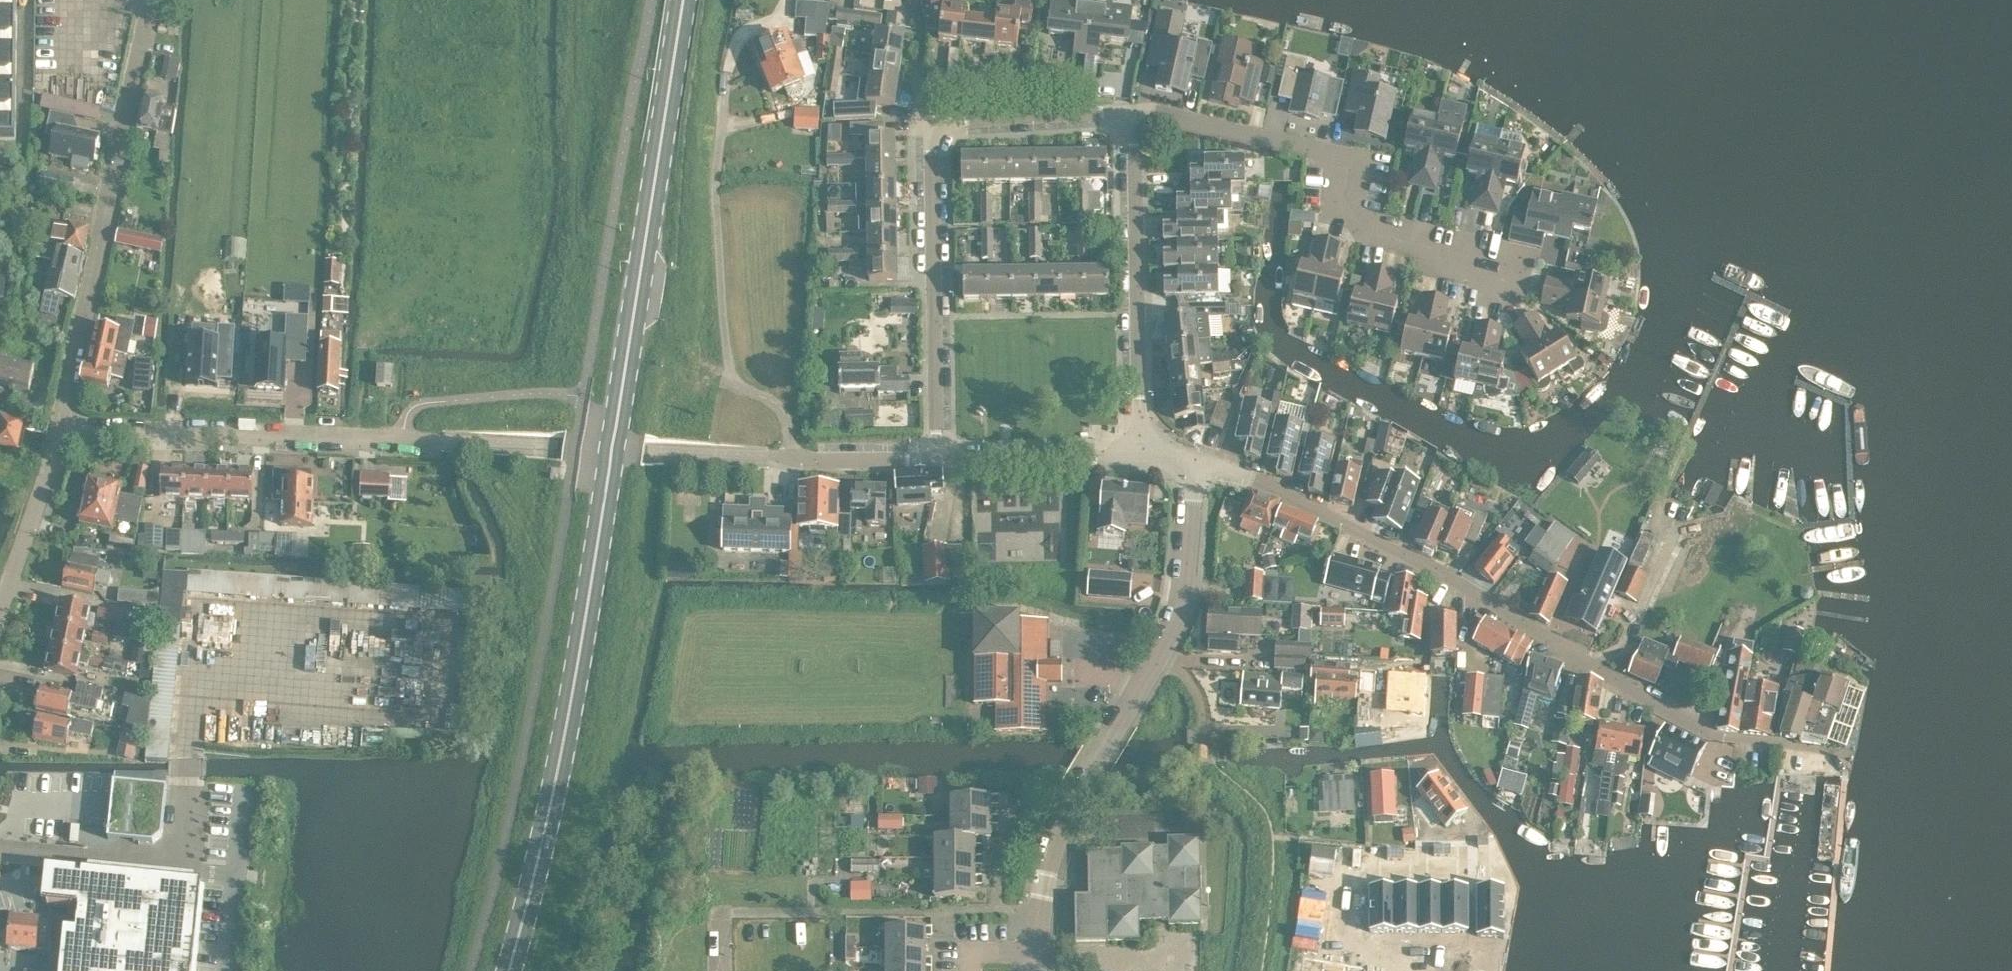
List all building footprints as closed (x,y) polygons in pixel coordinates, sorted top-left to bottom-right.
[(17,0),(0,0),(0,138),(15,139),(17,0)] [(963,0),(922,0),(922,5),(928,35),(929,34),(928,29),(940,30),(939,38),(962,40),(965,16),(966,6),(963,6),(963,0)] [(997,20),(998,20),(995,44),(1017,47),(1019,29),(1030,30),(1034,0),(1014,0),(1012,11),(998,10),(997,20)] [(1086,55),(1092,3),(1067,0),(1052,0),(1048,32),(1077,36),(1074,53),(1086,55)] [(826,18),(832,19),(833,3),(816,1),(815,18),(805,17),(804,35),(818,36),(825,36),(826,18)] [(832,19),(836,19),(853,21),(857,22),(858,12),(837,9),(838,4),(833,3),(832,19)] [(1092,3),(1086,55),(1097,56),(1099,39),(1128,42),(1132,8),(1092,3)] [(896,15),(896,10),(890,9),(886,9),(885,14),(884,23),(890,24),(894,25),(896,15)] [(858,12),(857,22),(881,25),(882,15),(858,12)] [(965,16),(962,40),(985,43),(984,55),(994,56),(995,44),(998,20),(997,20),(965,16)] [(831,47),(832,48),(842,49),(842,48),(841,48),(844,28),(852,29),(853,21),(836,19),(836,26),(832,26),(831,47)] [(1160,69),(1156,88),(1186,94),(1197,47),(1179,42),(1181,32),(1155,26),(1146,66),(1160,69)] [(877,29),(873,53),(901,57),(904,33),(877,29)] [(755,46),(763,68),(801,54),(801,53),(796,41),(790,44),(786,34),(755,46)] [(818,36),(818,46),(828,47),(829,37),(825,36),(818,36)] [(1238,42),(1237,46),(1222,42),(1208,99),(1223,103),(1224,96),(1254,104),(1264,62),(1249,59),(1252,45),(1238,42)] [(827,60),(828,47),(818,46),(817,59),(827,60)] [(832,48),(829,72),(839,73),(842,49),(832,48)] [(801,54),(763,68),(772,91),(785,86),(788,95),(792,96),(802,92),(803,89),(800,80),(816,74),(807,51),(801,53),(801,54)] [(873,53),(870,77),(897,81),(901,57),(873,53)] [(177,68),(179,57),(164,54),(161,70),(160,75),(173,77),(175,78),(177,68)] [(1288,56),(1279,96),(1292,99),(1290,111),(1320,119),(1321,114),(1336,117),(1344,81),(1330,77),(1303,71),(1306,60),(1288,56)] [(949,59),(947,72),(958,74),(960,60),(949,59)] [(1270,65),(1264,64),(1260,76),(1260,80),(1262,80),(1271,83),(1273,75),(1275,66),(1270,65)] [(1345,111),(1359,114),(1355,133),(1385,140),(1396,93),(1381,89),(1378,88),(1380,77),(1354,71),(1345,111)] [(826,92),(831,93),(836,93),(839,73),(829,72),(826,92)] [(897,81),(870,77),(861,76),(857,102),(834,103),(834,117),(874,116),(876,102),(897,105),(899,89),(896,88),(897,81)] [(137,127),(172,133),(176,109),(162,107),(164,97),(143,93),(137,127)] [(43,94),(40,106),(98,119),(101,107),(43,94)] [(795,108),(794,127),(817,128),(818,110),(795,108)] [(1408,183),(1422,186),(1438,116),(1413,110),(1404,147),(1416,149),(1408,183)] [(93,163),(99,134),(71,128),(74,116),(50,111),(45,134),(55,136),(51,155),(74,159),(72,167),(87,170),(89,163),(93,163)] [(1438,116),(1422,186),(1436,189),(1443,156),(1455,158),(1463,122),(1438,116)] [(867,135),(867,158),(895,158),(895,134),(882,133),(882,122),(850,123),(851,135),(867,135)] [(1500,141),(1484,209),(1498,212),(1505,181),(1517,183),(1524,184),(1532,176),(1519,173),(1525,147),(1518,145),(1520,135),(1502,131),(1500,141)] [(1471,205),(1484,209),(1500,141),(1474,135),(1466,172),(1478,174),(1471,205)] [(1058,181),(1083,180),(1082,152),(1058,153),(1058,181)] [(1083,180),(1083,192),(1087,192),(1089,192),(1089,180),(1113,180),(1113,171),(1107,171),(1107,152),(1082,152),(1083,180)] [(825,164),(840,165),(840,153),(825,153),(825,164)] [(840,153),(840,165),(855,165),(856,153),(840,153)] [(986,182),(1010,181),(1010,153),(985,154),(986,182)] [(1010,181),(1034,181),(1034,153),(1010,153),(1010,181)] [(1042,181),(1058,181),(1058,153),(1034,153),(1034,181),(1034,193),(1039,193),(1041,193),(1042,181)] [(962,182),(986,182),(985,154),(961,154),(962,182)] [(1191,168),(1191,184),(1242,183),(1245,183),(1244,154),(1205,155),(1205,168),(1191,168)] [(867,158),(867,182),(896,182),(895,158),(867,158)] [(42,171),(40,183),(71,190),(74,178),(42,171)] [(1532,176),(1524,184),(1541,188),(1543,178),(1532,176)] [(857,199),(857,206),(896,206),(896,182),(867,182),(857,183),(857,199)] [(1177,196),(1177,212),(1228,211),(1242,211),(1242,183),(1191,184),(1191,196),(1177,196)] [(1590,232),(1597,201),(1563,193),(1562,197),(1533,191),(1528,216),(1515,213),(1509,240),(1541,247),(1544,234),(1557,237),(1558,235),(1569,237),(1572,227),(1590,232)] [(1083,192),(1077,192),(1078,205),(1083,205),(1083,209),(1088,209),(1087,192),(1083,192)] [(1089,192),(1087,192),(1088,209),(1100,209),(1099,192),(1089,192)] [(1029,193),(1029,207),(1039,207),(1039,193),(1034,193),(1029,193)] [(981,194),(982,208),(992,208),(991,194),(981,194)] [(842,212),(842,199),(826,200),(826,212),(842,212)] [(857,199),(842,199),(842,212),(857,212),(857,206),(857,199)] [(857,230),(868,231),(896,231),(896,206),(857,206),(857,212),(857,230)] [(1039,207),(1029,207),(1028,222),(1040,222),(1039,207)] [(992,208),(982,208),(982,223),(992,223),(992,208)] [(1088,209),(1078,209),(1078,221),(1088,221),(1088,209)] [(1289,220),(1289,222),(1303,223),(1315,223),(1316,211),(1290,210),(1289,220)] [(1164,240),(1178,240),(1217,239),(1217,230),(1228,230),(1228,211),(1177,212),(1177,224),(1164,224),(1164,240)] [(122,215),(120,226),(131,228),(132,221),(129,217),(122,215)] [(39,257),(52,260),(46,291),(43,302),(59,305),(61,295),(74,297),(79,276),(83,256),(89,230),(52,222),(47,246),(42,245),(39,257)] [(1078,227),(1078,242),(1088,242),(1088,227),(1078,227)] [(1030,228),(1030,243),(1040,242),(1040,228),(1030,228)] [(118,229),(115,242),(161,252),(164,239),(118,229)] [(982,229),(982,243),(992,243),(992,229),(982,229)] [(868,231),(869,255),(897,255),(896,231),(868,231)] [(1291,304),(1313,309),(1329,239),(1316,236),(1310,264),(1301,262),(1291,304)] [(1164,268),(1178,268),(1218,267),(1217,239),(1178,240),(1178,252),(1164,252),(1164,268)] [(1329,239),(1313,309),(1333,314),(1338,311),(1339,304),(1337,303),(1344,271),(1335,269),(1341,242),(1329,239)] [(1040,242),(1030,243),(1030,257),(1041,257),(1040,242)] [(1088,242),(1078,242),(1078,256),(1089,256),(1088,242)] [(992,243),(982,243),(982,258),(993,258),(992,243)] [(830,261),(844,261),(844,249),(830,249),(830,261)] [(844,249),(844,261),(858,262),(858,249),(844,249)] [(897,255),(869,255),(869,279),(897,279),(897,255)] [(338,282),(340,258),(337,258),(324,257),(323,281),(328,281),(338,282)] [(1347,323),(1368,328),(1382,267),(1370,265),(1363,292),(1355,290),(1347,323)] [(1178,295),(1178,303),(1219,303),(1218,267),(1178,268),(1178,279),(1164,280),(1165,296),(1178,295)] [(1382,267),(1368,328),(1390,333),(1397,300),(1389,298),(1395,270),(1382,267)] [(1084,268),(1060,269),(1060,297),(1084,296),(1084,268)] [(1108,268),(1084,268),(1084,296),(1109,296),(1108,268)] [(1011,269),(987,270),(988,298),(1012,297),(1011,269)] [(1036,269),(1011,269),(1012,297),(1036,297),(1036,269)] [(1060,269),(1036,269),(1036,297),(1060,297),(1060,269)] [(988,298),(987,270),(963,270),(963,298),(988,298)] [(1547,277),(1544,290),(1604,303),(1609,282),(1576,274),(1574,283),(1547,277)] [(304,287),(303,305),(311,305),(312,287),(304,287)] [(1604,303),(1544,290),(1541,302),(1568,308),(1566,317),(1582,321),(1581,328),(1602,333),(1606,330),(1608,318),(1606,315),(1602,314),(1604,303)] [(1401,351),(1422,356),(1436,295),(1423,293),(1417,320),(1408,318),(1401,351)] [(1436,295),(1422,356),(1443,361),(1451,328),(1442,326),(1448,298),(1436,295)] [(322,312),(331,313),(332,297),(323,296),(322,312)] [(902,298),(890,298),(890,314),(898,314),(917,314),(917,298),(902,298)] [(1165,318),(1167,343),(1196,340),(1194,322),(1202,316),(1229,316),(1229,303),(1219,303),(1178,303),(1178,316),(1165,318)] [(1535,311),(1524,318),(1557,370),(1568,363),(1574,374),(1583,368),(1584,363),(1581,357),(1576,356),(1574,357),(1557,330),(1549,335),(1535,311)] [(308,316),(286,314),(285,334),(264,333),(263,339),(256,339),(254,387),(284,388),(285,360),(305,361),(308,316)] [(1557,370),(1524,318),(1513,325),(1528,348),(1520,353),(1532,372),(1526,376),(1532,386),(1535,388),(1538,390),(1542,390),(1546,389),(1548,386),(1550,383),(1550,379),(1549,375),(1557,370)] [(94,323),(89,347),(127,355),(135,323),(121,320),(119,328),(94,323)] [(1454,379),(1476,384),(1490,324),(1477,321),(1471,348),(1462,346),(1454,379)] [(1490,324),(1476,384),(1484,386),(1484,390),(1486,395),(1489,398),(1492,400),(1496,400),(1500,398),(1504,395),(1506,391),(1508,379),(1503,378),(1504,375),(1503,374),(1500,374),(1502,369),(1505,356),(1496,354),(1502,326),(1490,324)] [(189,335),(186,384),(216,386),(217,373),(229,374),(229,379),(231,379),(234,326),(218,325),(217,337),(189,335)] [(318,390),(338,391),(341,333),(321,332),(318,390)] [(1167,343),(1170,367),(1199,365),(1196,340),(1167,343)] [(127,355),(89,347),(81,382),(108,387),(110,376),(122,379),(127,355)] [(1211,353),(1212,363),(1229,362),(1228,351),(1211,353)] [(10,385),(9,389),(14,390),(14,387),(29,390),(34,365),(6,359),(7,354),(0,353),(0,383),(10,385)] [(840,353),(841,368),(839,368),(840,388),(878,388),(879,392),(909,391),(909,377),(893,377),(893,367),(861,368),(861,353),(840,353)] [(132,390),(149,391),(152,361),(135,360),(132,390)] [(1229,362),(1212,363),(1213,373),(1230,371),(1229,362)] [(1170,367),(1172,392),(1201,390),(1199,365),(1170,367)] [(378,366),(377,385),(392,386),(393,367),(378,366)] [(1502,369),(1500,374),(1503,374),(1504,375),(1503,378),(1508,379),(1506,391),(1504,394),(1508,396),(1513,396),(1518,394),(1514,372),(1502,369)] [(1201,390),(1172,392),(1174,417),(1191,416),(1192,428),(1205,426),(1201,390)] [(1244,455),(1260,458),(1267,425),(1273,427),(1276,417),(1278,405),(1277,405),(1277,407),(1244,399),(1235,438),(1248,441),(1245,454),(1244,455)] [(1210,425),(1222,429),(1231,405),(1219,400),(1210,425)] [(1276,417),(1273,427),(1267,456),(1280,459),(1277,473),(1292,476),(1299,443),(1305,444),(1315,406),(1307,404),(1303,424),(1276,417)] [(16,446),(22,421),(2,416),(0,423),(0,443),(16,446)] [(1381,424),(1374,451),(1384,453),(1391,426),(1381,424)] [(1308,435),(1298,474),(1311,477),(1308,491),(1323,494),(1336,442),(1308,435)] [(1364,451),(1373,453),(1376,441),(1367,439),(1364,451)] [(1339,455),(1337,466),(1329,500),(1353,505),(1361,471),(1360,471),(1362,461),(1339,455)] [(134,487),(144,489),(149,468),(138,466),(134,487)] [(185,467),(162,466),(161,496),(184,497),(185,467)] [(1575,466),(1568,474),(1580,484),(1587,476),(1575,466)] [(208,468),(185,467),(184,497),(207,498),(208,468)] [(230,469),(208,468),(207,498),(229,499),(230,469)] [(229,499),(252,500),(253,470),(230,469),(229,499)] [(274,500),(283,500),(313,501),(313,478),(310,478),(311,470),(275,469),(274,500)] [(895,471),(897,504),(931,502),(931,489),(943,488),(942,469),(895,471)] [(1374,519),(1401,530),(1419,481),(1392,471),(1390,474),(1379,470),(1367,502),(1378,506),(1374,519)] [(409,475),(393,474),(392,498),(408,499),(409,475)] [(361,496),(389,496),(390,476),(361,475),(361,496)] [(87,490),(85,499),(140,511),(143,499),(119,494),(122,483),(90,476),(90,479),(86,481),(85,487),(87,490)] [(1098,530),(1124,532),(1125,522),(1147,524),(1150,487),(1102,483),(1098,530)] [(798,525),(810,526),(810,532),(825,532),(825,526),(837,527),(838,485),(800,484),(798,525)] [(141,507),(152,509),(157,488),(146,485),(141,507)] [(851,528),(861,528),(861,510),(868,511),(867,524),(884,525),(884,511),(885,511),(886,487),(852,486),(851,510),(852,510),(851,528)] [(1241,517),(1269,528),(1280,499),(1251,489),(1241,517)] [(1426,514),(1414,542),(1435,551),(1438,546),(1436,545),(1451,511),(1432,502),(1428,499),(1420,496),(1415,510),(1426,514)] [(140,511),(85,499),(83,509),(80,511),(78,516),(81,520),(80,522),(112,529),(114,518),(138,523),(140,511)] [(313,501),(283,500),(282,524),(312,525),(313,501)] [(751,508),(725,507),(723,548),(789,551),(789,544),(797,544),(798,525),(790,524),(790,509),(764,508),(764,500),(751,500),(751,508)] [(1451,511),(1436,545),(1438,546),(1458,554),(1465,538),(1475,543),(1487,514),(1476,510),(1475,513),(1454,504),(1451,511)] [(1310,540),(1318,519),(1281,505),(1273,526),(1283,530),(1280,538),(1294,543),(1297,535),(1310,540)] [(145,522),(141,545),(161,549),(165,525),(145,522)] [(183,529),(182,550),(194,551),(199,550),(205,550),(205,529),(195,529),(195,524),(186,524),(185,529),(183,529)] [(1536,525),(1525,540),(1536,547),(1546,533),(1536,525)] [(166,549),(182,550),(183,529),(166,529),(166,549)] [(997,559),(1045,558),(1044,529),(996,530),(997,559)] [(1046,530),(1046,555),(1054,555),(1053,530),(1046,530)] [(1628,559),(1626,564),(1636,569),(1638,564),(1641,565),(1655,536),(1642,530),(1628,559)] [(211,541),(228,541),(228,531),(211,531),(211,541)] [(228,531),(228,541),(243,541),(244,531),(228,531)] [(288,554),(304,555),(305,535),(249,532),(248,547),(244,547),(244,552),(245,552),(259,553),(259,550),(275,551),(275,553),(288,554)] [(1546,533),(1536,547),(1557,560),(1567,546),(1546,533)] [(80,534),(79,546),(91,547),(92,539),(88,535),(80,534)] [(1475,568),(1486,577),(1493,583),(1512,558),(1503,551),(1510,542),(1501,535),(1475,568)] [(110,548),(130,552),(132,541),(112,537),(110,548)] [(836,563),(850,563),(851,540),(837,540),(836,563)] [(921,545),(923,581),(948,580),(946,543),(921,545)] [(373,557),(373,545),(353,544),(352,556),(373,557)] [(482,547),(478,551),(479,558),(483,557),(489,557),(488,547),(482,547)] [(1529,558),(1549,572),(1557,560),(1536,547),(1529,558)] [(788,579),(801,579),(802,551),(789,551),(788,579)] [(68,564),(64,587),(93,593),(95,583),(108,585),(111,573),(97,570),(99,558),(71,553),(68,564)] [(1373,591),(1379,572),(1380,566),(1332,553),(1325,578),(1373,591)] [(1573,594),(1563,617),(1565,618),(1565,617),(1594,629),(1594,631),(1596,631),(1622,572),(1627,560),(1625,560),(1623,564),(1598,553),(1592,565),(1592,564),(1580,590),(1581,590),(1578,596),(1573,594)] [(1274,566),(1270,554),(1262,556),(1266,569),(1274,566)] [(1615,590),(1636,600),(1636,601),(1648,575),(1649,575),(1648,574),(1647,574),(1626,564),(1622,573),(1615,589),(1615,590)] [(186,592),(475,613),(477,591),(188,569),(186,592)] [(146,758),(168,760),(186,571),(164,570),(146,758)] [(1087,595),(1130,598),(1132,574),(1089,571),(1087,595)] [(1245,599),(1261,600),(1263,572),(1247,571),(1245,599)] [(1379,572),(1373,591),(1371,600),(1384,603),(1391,575),(1379,572)] [(1548,574),(1547,577),(1530,615),(1548,623),(1566,582),(1548,574)] [(1389,615),(1404,617),(1401,637),(1420,640),(1426,598),(1414,596),(1417,579),(1395,576),(1389,615)] [(119,589),(118,601),(158,604),(160,591),(119,589)] [(61,599),(56,622),(86,629),(91,605),(61,599)] [(1295,605),(1294,619),(1312,620),(1313,606),(1295,605)] [(99,607),(97,616),(111,619),(113,610),(99,607)] [(1209,608),(1207,635),(1210,635),(1209,650),(1237,652),(1238,634),(1260,635),(1261,611),(1209,608)] [(1320,625),(1344,626),(1345,609),(1321,609),(1320,625)] [(996,730),(1046,731),(1046,680),(1061,681),(1061,661),(1047,661),(1047,620),(1019,620),(1019,612),(974,612),(973,613),(959,613),(960,634),(974,634),(973,656),(975,656),(975,703),(996,703),(996,730)] [(1431,617),(1431,653),(1455,653),(1455,617),(1431,617)] [(1473,641),(1519,666),(1531,643),(1486,618),(1473,641)] [(56,622),(51,646),(81,652),(86,629),(56,622)] [(1782,649),(1795,652),(1802,629),(1789,625),(1782,649)] [(94,631),(92,640),(106,643),(108,634),(94,631)] [(1710,648),(1681,636),(1674,652),(1657,644),(1660,637),(1646,631),(1638,652),(1637,651),(1628,673),(1655,684),(1663,664),(1675,669),(1679,659),(1708,671),(1714,655),(1716,651),(1715,650),(1710,648)] [(137,663),(150,664),(153,641),(139,640),(137,663)] [(1276,642),(1276,655),(1275,667),(1304,669),(1304,657),(1310,657),(1311,644),(1276,642)] [(1746,682),(1751,654),(1731,651),(1718,644),(1715,650),(1716,651),(1714,655),(1730,659),(1717,729),(1739,731),(1746,682)] [(81,652),(51,646),(46,669),(76,676),(79,662),(84,663),(88,663),(89,654),(81,652)] [(102,666),(104,658),(104,657),(89,654),(88,663),(102,666)] [(1523,690),(1514,723),(1526,727),(1532,704),(1533,704),(1537,694),(1551,699),(1562,665),(1529,655),(1523,690)] [(1812,657),(1798,655),(1795,671),(1810,673),(1812,657)] [(102,666),(126,670),(128,662),(104,658),(102,666)] [(1349,677),(1349,665),(1312,663),(1311,683),(1316,684),(1315,705),(1331,706),(1332,696),(1355,698),(1356,677),(1349,677)] [(141,664),(139,677),(152,679),(154,666),(141,664)] [(1241,705),(1279,708),(1281,687),(1302,689),(1303,675),(1282,674),(1282,676),(1245,673),(1244,682),(1243,682),(1241,705)] [(1784,693),(1792,696),(1780,734),(1800,740),(1825,744),(1839,703),(1845,684),(1812,673),(1809,676),(1787,678),(1783,692),(1784,693)] [(1463,712),(1463,714),(1500,717),(1503,677),(1487,676),(1467,674),(1463,712)] [(1572,717),(1596,721),(1602,681),(1579,674),(1572,717)] [(1568,676),(1557,713),(1568,716),(1574,697),(1572,697),(1577,678),(1568,676)] [(1384,683),(1382,709),(1401,710),(1400,717),(1415,718),(1418,686),(1406,685),(1407,682),(1396,681),(1396,684),(1384,683)] [(1740,732),(1770,735),(1778,686),(1747,682),(1740,732)] [(103,689),(101,688),(78,683),(76,694),(42,687),(37,710),(67,716),(69,704),(95,710),(97,700),(101,701),(103,689)] [(150,698),(125,693),(123,706),(130,707),(126,729),(141,733),(147,734),(150,698)] [(34,738),(65,745),(68,732),(91,737),(94,723),(71,718),(70,722),(39,715),(37,725),(34,727),(33,733),(35,736),(34,738)] [(1610,801),(1612,792),(1614,776),(1615,774),(1614,774),(1622,725),(1600,721),(1592,765),(1605,767),(1604,772),(1602,772),(1598,800),(1610,801)] [(1644,729),(1622,725),(1614,774),(1615,774),(1624,775),(1627,756),(1639,758),(1644,729)] [(1665,725),(1650,755),(1653,757),(1649,765),(1669,775),(1674,767),(1690,775),(1705,745),(1665,725)] [(125,729),(121,755),(124,756),(137,758),(141,733),(126,729),(125,729)] [(1193,748),(1194,748),(1194,759),(1193,759),(1193,760),(1207,760),(1207,759),(1206,759),(1207,748),(1193,748)] [(154,772),(115,772),(108,838),(152,842),(162,835),(167,786),(166,786),(167,771),(154,771),(154,772)] [(1370,772),(1372,816),(1396,815),(1393,771),(1370,772)] [(1438,772),(1416,788),(1431,807),(1446,826),(1467,810),(1452,791),(1438,772)] [(1614,776),(1612,792),(1613,792),(1611,804),(1621,805),(1622,794),(1621,794),(1623,777),(1614,776)] [(936,777),(918,777),(918,792),(936,792),(936,777)] [(1841,778),(1825,777),(1818,860),(1834,862),(1841,778)] [(1318,802),(1319,812),(1354,810),(1352,778),(1323,780),(1325,801),(1318,802)] [(951,795),(951,816),(991,816),(991,805),(1007,805),(1007,796),(991,796),(991,795),(951,795)] [(902,813),(878,813),(878,827),(902,827),(902,813)] [(863,815),(851,815),(850,827),(863,827),(863,815)] [(951,816),(951,835),(951,836),(991,837),(991,825),(1007,825),(1007,816),(991,816),(951,816)] [(1411,828),(1402,829),(1403,840),(1412,839),(1411,828)] [(935,835),(935,856),(975,856),(975,845),(991,845),(991,837),(951,836),(951,835),(935,835)] [(1201,923),(1200,836),(1167,837),(1167,846),(1153,847),(1153,845),(1121,845),(1121,849),(1087,849),(1088,894),(1074,894),(1075,941),(1139,940),(1139,919),(1168,919),(1168,924),(1201,923)] [(1488,838),(1477,839),(1478,847),(1488,846),(1488,838)] [(1434,845),(1434,855),(1442,855),(1442,845),(1434,845)] [(1442,845),(1442,855),(1450,855),(1450,845),(1442,845)] [(1387,849),(1387,859),(1395,859),(1395,849),(1387,849)] [(1395,849),(1395,859),(1403,859),(1404,849),(1395,849)] [(935,856),(935,876),(975,876),(975,865),(991,865),(991,856),(975,856),(935,856)] [(879,858),(850,858),(851,871),(879,871),(879,858)] [(51,885),(47,902),(46,902),(46,904),(78,907),(76,929),(64,928),(59,970),(191,970),(200,882),(82,870),(81,876),(77,875),(78,873),(55,870),(54,875),(50,876),(48,879),(49,882),(51,885)] [(975,876),(935,876),(935,897),(975,897),(974,885),(991,885),(991,876),(975,876)] [(871,882),(850,882),(850,900),(871,900),(871,882)] [(1394,887),(1370,887),(1370,931),(1394,931),(1394,887)] [(1418,887),(1394,887),(1394,931),(1418,931),(1418,887)] [(1442,887),(1418,887),(1418,931),(1442,931),(1442,887)] [(1467,887),(1442,887),(1442,931),(1467,931),(1467,887)] [(1477,887),(1477,935),(1503,935),(1503,887),(1477,887)] [(8,948),(35,950),(37,937),(51,939),(53,921),(39,920),(39,919),(11,917),(8,948)] [(885,927),(885,947),(925,947),(925,936),(932,936),(932,927),(925,927),(885,927)] [(846,936),(845,947),(855,947),(855,936),(846,936)] [(855,947),(845,947),(845,959),(855,959),(855,947)] [(885,947),(885,967),(931,967),(931,958),(925,958),(925,947),(885,947)] [(1301,970),(1366,970),(1366,966),(1303,956),(1301,970)]
